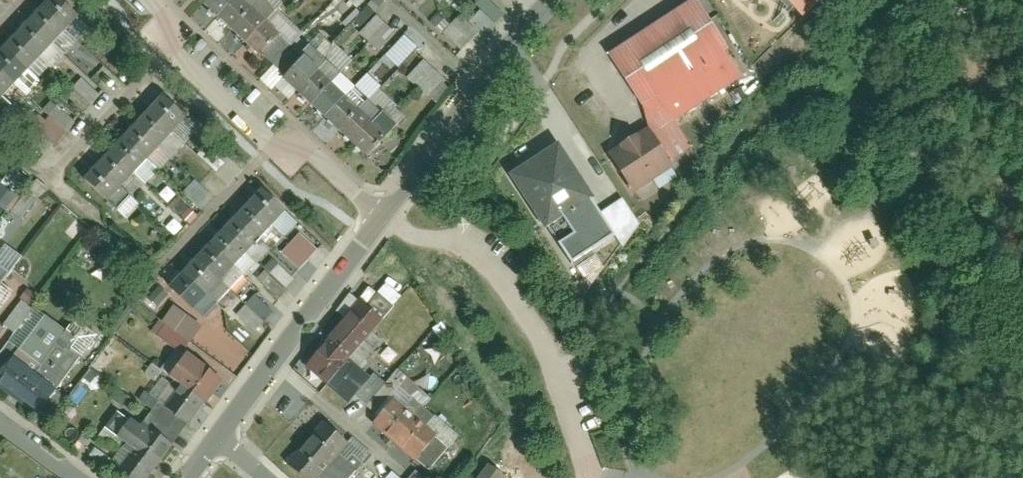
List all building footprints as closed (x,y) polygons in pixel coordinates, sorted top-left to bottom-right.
[(70,7),(62,0),(29,0),(0,31),(0,82),(70,7)] [(253,51),(275,28),(245,0),(199,0),(253,51)] [(661,150),(684,136),(667,109),(733,68),(718,45),(723,42),(696,0),(672,0),(601,44),(640,107),(635,109),(641,118),(661,150)] [(367,6),(349,23),(358,32),(376,15),(367,6)] [(377,15),(359,33),(378,52),(396,34),(377,15)] [(402,36),(382,58),(392,67),(412,45),(402,36)] [(296,46),(274,69),(361,150),(382,127),(296,46)] [(407,78),(435,103),(451,86),(422,61),(407,78)] [(95,196),(183,103),(157,79),(70,172),(95,196)] [(41,113),(22,135),(45,155),(74,122),(51,102),(41,113)] [(641,118),(600,144),(626,184),(666,159),(661,150),(641,118)] [(552,132),(501,167),(539,222),(589,187),(552,132)] [(17,195),(0,183),(0,207),(5,211),(17,195)] [(185,301),(272,208),(247,184),(159,277),(185,301)] [(23,196),(14,212),(25,217),(33,201),(23,196)] [(297,270),(317,251),(299,233),(280,253),(297,270)] [(0,246),(0,308),(10,293),(0,287),(21,256),(2,243),(0,246)] [(298,359),(342,397),(363,372),(340,352),(374,313),(350,292),(319,328),(319,335),(298,359)] [(169,337),(174,342),(194,316),(166,294),(158,305),(162,308),(150,323),(169,337)] [(253,333),(274,312),(257,294),(236,315),(253,333)] [(125,477),(132,477),(216,369),(182,343),(180,346),(174,342),(169,337),(152,359),(163,367),(161,370),(172,378),(142,416),(126,404),(107,429),(125,442),(108,464),(125,477)] [(28,404),(51,374),(11,343),(0,357),(0,382),(28,404)] [(388,389),(365,416),(406,452),(429,425),(388,389)] [(287,466),(302,477),(349,477),(356,470),(340,457),(349,446),(323,424),(287,466)]
